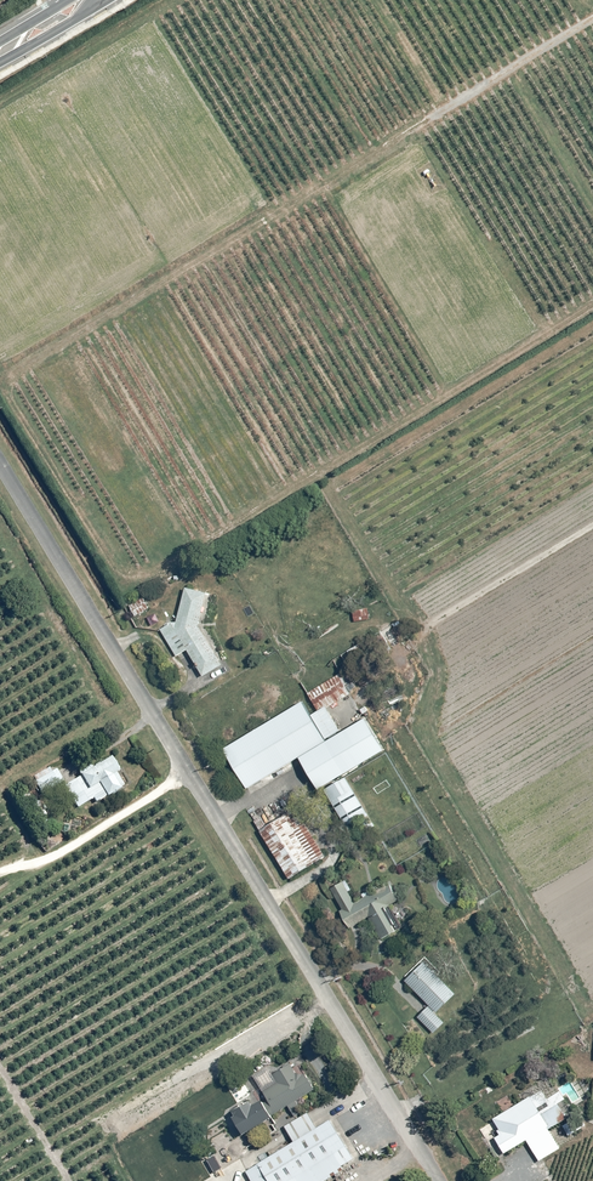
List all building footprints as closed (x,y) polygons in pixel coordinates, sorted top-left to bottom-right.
[(184,588),(175,623),(161,631),(175,658),(187,651),(202,677),(224,665),(201,623),(208,594),(184,588)] [(128,609),(133,617),(149,608),(144,600),(128,609)] [(310,716),(301,702),(222,750),(246,790),(297,759),(316,791),(321,788),(344,826),(361,815),(370,829),(374,826),(343,775),(384,750),(364,718),(341,732),(328,710),(352,696),(346,686),(350,683),(342,670),(365,656),(358,646),(332,662),(339,674),(307,693),(318,712),(310,716)] [(65,784),(77,808),(103,793),(105,797),(124,787),(111,764),(104,768),(101,761),(78,773),(79,777),(65,784)] [(48,767),(33,776),(36,781),(34,782),(40,792),(62,779),(56,768),(51,771),(48,767)] [(253,820),(287,878),(324,856),(296,808),(272,822),(266,813),(253,820)] [(329,886),(341,910),(338,911),(347,929),(370,918),(381,939),(396,932),(383,906),(399,898),(389,879),(360,893),(362,898),(356,901),(345,878),(329,886)] [(404,977),(406,980),(405,981),(428,1007),(417,1017),(432,1033),(445,1021),(437,1012),(457,994),(436,972),(424,959),(404,977)] [(254,1078),(263,1094),(262,1095),(265,1100),(251,1108),(248,1103),(230,1113),(233,1118),(230,1119),(241,1138),(288,1110),(292,1117),(302,1112),(296,1101),(314,1091),(300,1066),(294,1069),(291,1063),(273,1074),(270,1069),(254,1078)] [(566,1109),(569,1108),(558,1089),(533,1103),(530,1098),(491,1119),(500,1135),(493,1139),(503,1156),(526,1142),(538,1163),(561,1150),(550,1131),(572,1119),(566,1109)] [(250,1180),(327,1180),(332,1178),(329,1174),(353,1160),(330,1121),(316,1129),(307,1113),(284,1127),(294,1144),(245,1172),(250,1180)]
